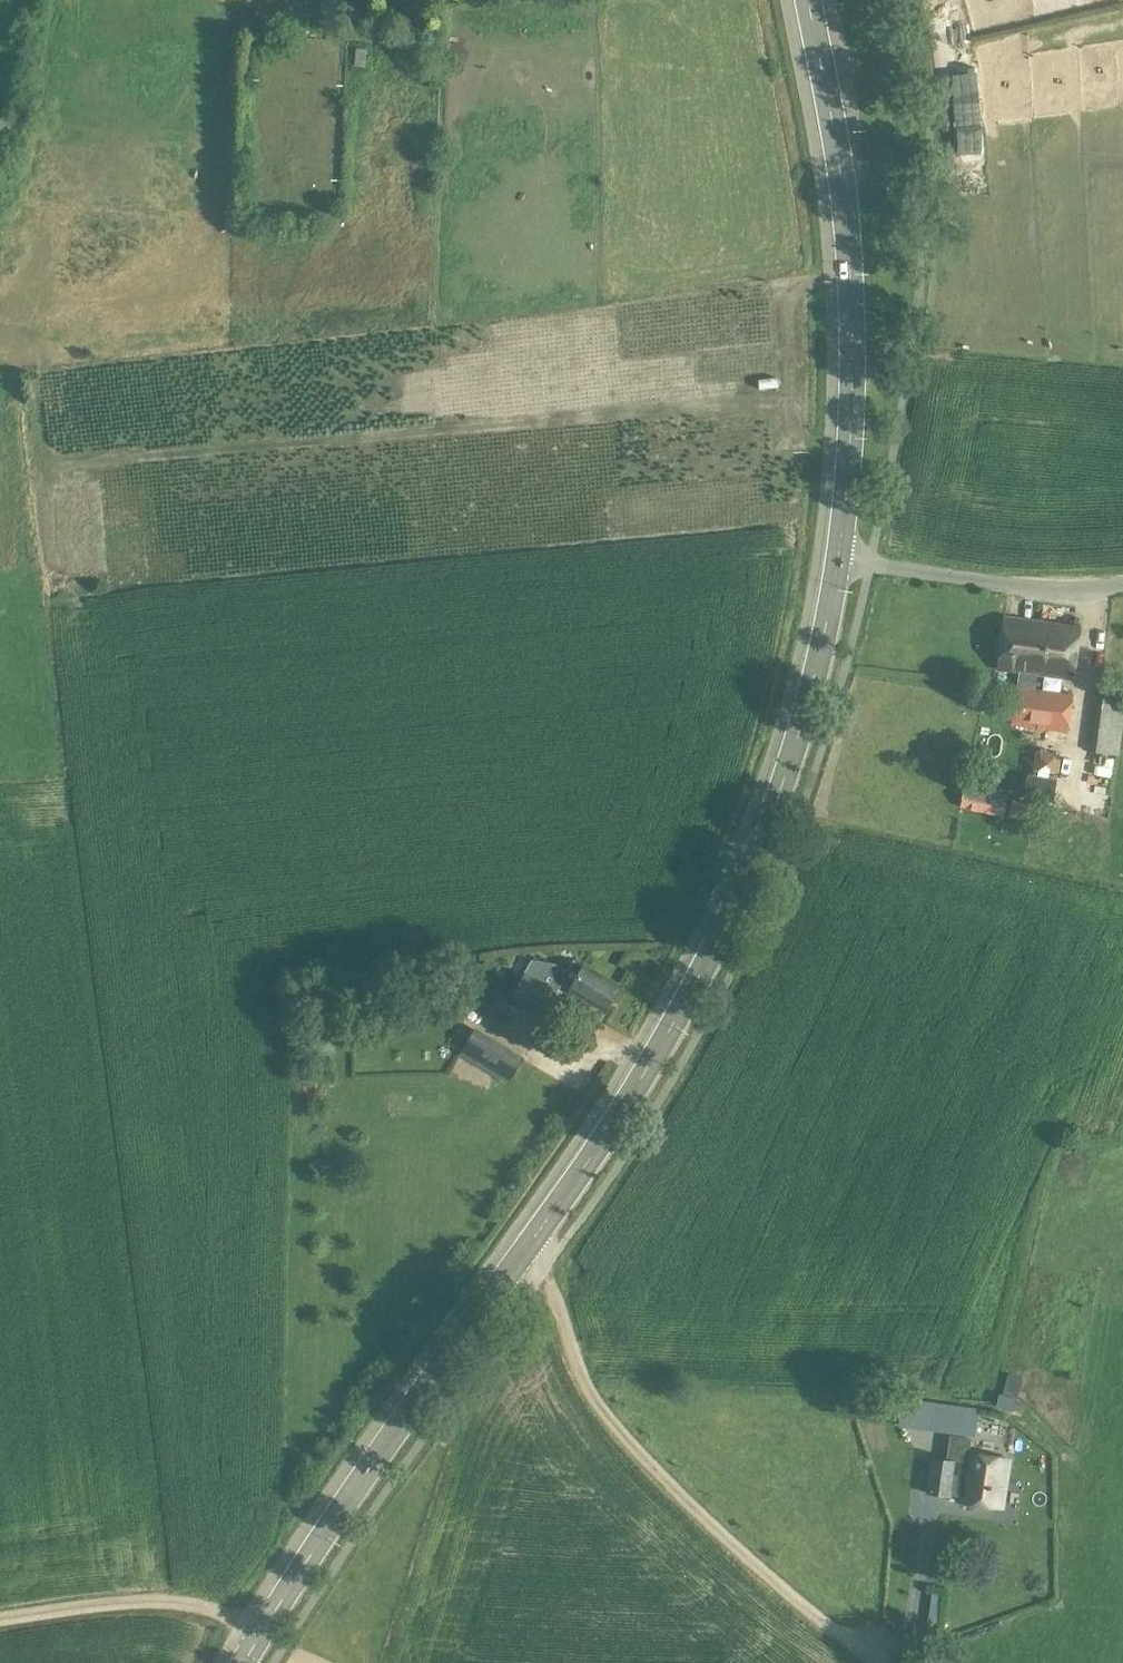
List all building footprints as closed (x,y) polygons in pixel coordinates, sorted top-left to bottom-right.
[(1080,629),(1007,619),(1001,670),(1021,673),(1038,675),(1073,680),(1080,629)] [(1035,692),(1038,675),(1021,673),(1014,725),(1031,727),(1029,740),(1066,745),(1073,697),(1035,692)] [(1091,752),(1119,756),(1122,727),(1122,702),(1098,699),(1091,752)] [(1031,798),(1048,802),(1051,785),(1034,781),(1031,798)] [(967,783),(960,808),(1005,817),(1011,792),(967,783)] [(562,985),(571,990),(571,991),(606,1012),(622,985),(587,964),(585,966),(575,960),(568,972),(555,963),(533,960),(513,996),(545,1015),(558,993),(562,985)] [(475,1028),(460,1054),(509,1083),(525,1057),(475,1028)] [(925,1402),(920,1431),(975,1438),(976,1437),(984,1438),(985,1436),(997,1438),(1000,1416),(987,1415),(987,1413),(980,1412),(981,1409),(925,1402)] [(951,1497),(951,1495),(962,1497),(961,1503),(1004,1509),(1011,1460),(968,1454),(964,1482),(953,1480),(956,1462),(934,1458),(929,1494),(951,1497)]
